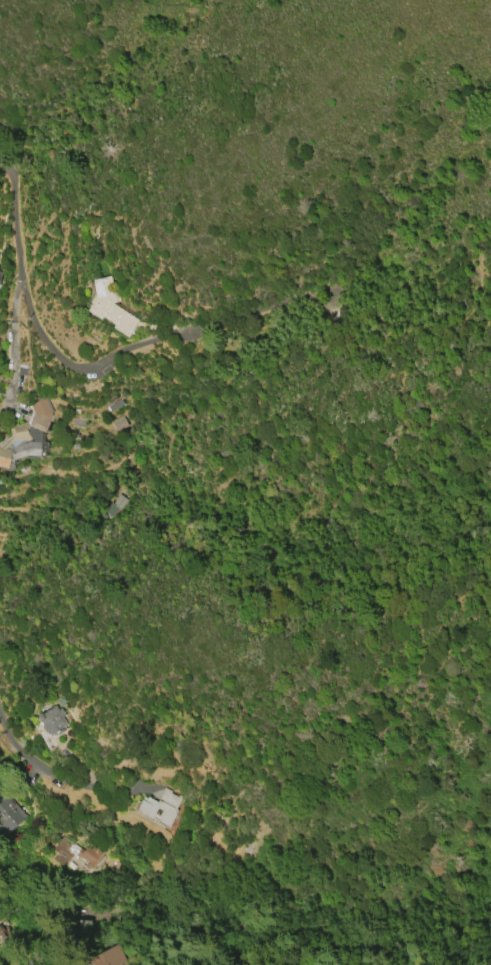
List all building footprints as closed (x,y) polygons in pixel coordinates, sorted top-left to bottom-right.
[(139,319),(126,338),(112,328),(113,325),(101,317),(99,320),(86,311),(91,304),(89,302),(94,295),(91,280),(110,277),(113,289),(116,288),(119,302),(115,303),(139,319)] [(6,469),(0,467),(0,440),(7,434),(9,436),(10,435),(9,426),(12,425),(11,424),(30,421),(33,412),(29,403),(46,395),(53,412),(46,432),(44,432),(43,442),(47,442),(47,449),(39,449),(39,456),(26,456),(16,460),(13,469),(7,467),(6,469)] [(111,421),(123,415),(127,425),(116,430),(111,421)] [(73,417),(86,419),(85,428),(72,426),(73,417)] [(112,504),(120,493),(128,499),(120,510),(112,504)] [(54,705),(57,709),(60,708),(64,715),(61,716),(65,724),(63,725),(66,729),(56,735),(55,733),(51,735),(50,734),(47,735),(46,734),(45,734),(39,725),(40,724),(39,722),(37,722),(35,719),(35,715),(38,713),(41,713),(54,705)] [(5,834),(0,829),(0,789),(2,787),(26,816),(5,834)] [(162,790),(179,799),(174,808),(177,810),(167,829),(144,817),(144,815),(134,810),(142,796),(147,799),(148,797),(157,801),(162,790)] [(104,849),(92,870),(77,861),(79,857),(73,854),(68,861),(66,860),(62,866),(51,860),(56,852),(53,850),(62,834),(77,843),(76,846),(84,851),(90,841),(104,849)] [(80,920),(93,921),(92,940),(71,939),(72,928),(79,928),(80,920)] [(17,937),(0,947),(0,927),(8,922),(17,937)] [(117,943),(128,964),(77,964),(117,943)]
